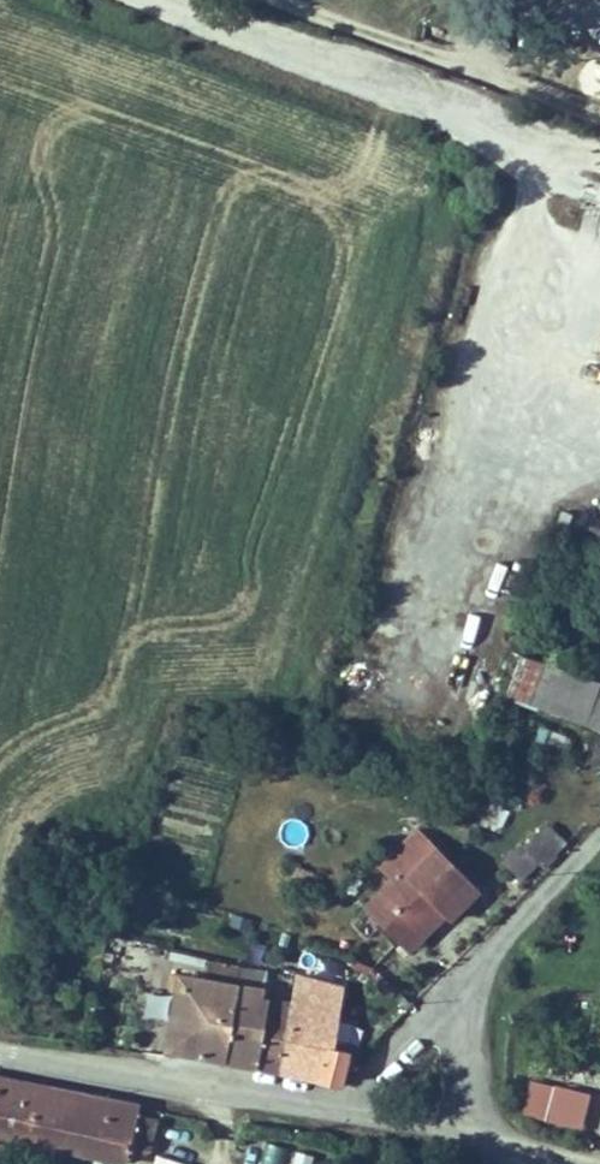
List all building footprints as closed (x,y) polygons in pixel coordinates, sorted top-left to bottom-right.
[(514,651),(502,696),(599,723),(599,674),(514,651)] [(541,722),(533,739),(563,752),(570,736),(541,722)] [(591,762),(599,765),(599,748),(597,746),(591,762)] [(570,862),(549,842),(524,870),(535,882),(549,868),(556,875),(570,862)] [(438,850),(419,874),(437,878),(450,862),(438,850)] [(485,893),(450,862),(437,878),(427,892),(481,944),(519,903),(497,881),(485,893)] [(414,880),(427,892),(437,878),(419,874),(414,880)] [(481,944),(427,892),(394,934),(416,956),(424,948),(446,968),(461,952),(467,959),(481,944)] [(293,1020),(265,1015),(267,999),(177,982),(170,1018),(181,1020),(176,1056),(285,1073),(293,1020)] [(166,1017),(170,992),(149,989),(145,1014),(166,1017)] [(334,997),(297,992),(293,1020),(285,1073),(328,1081),(333,1074),(336,1050),(326,1048),(334,997)] [(542,1091),(530,1131),(597,1150),(599,1138),(599,1108),(542,1091)] [(54,1163),(70,1163),(82,1110),(0,1092),(0,1154),(54,1163)] [(70,1163),(134,1163),(142,1122),(82,1110),(70,1163)] [(269,1163),(287,1163),(289,1144),(271,1142),(269,1163)] [(289,1163),(310,1163),(312,1150),(291,1147),(289,1163)]
